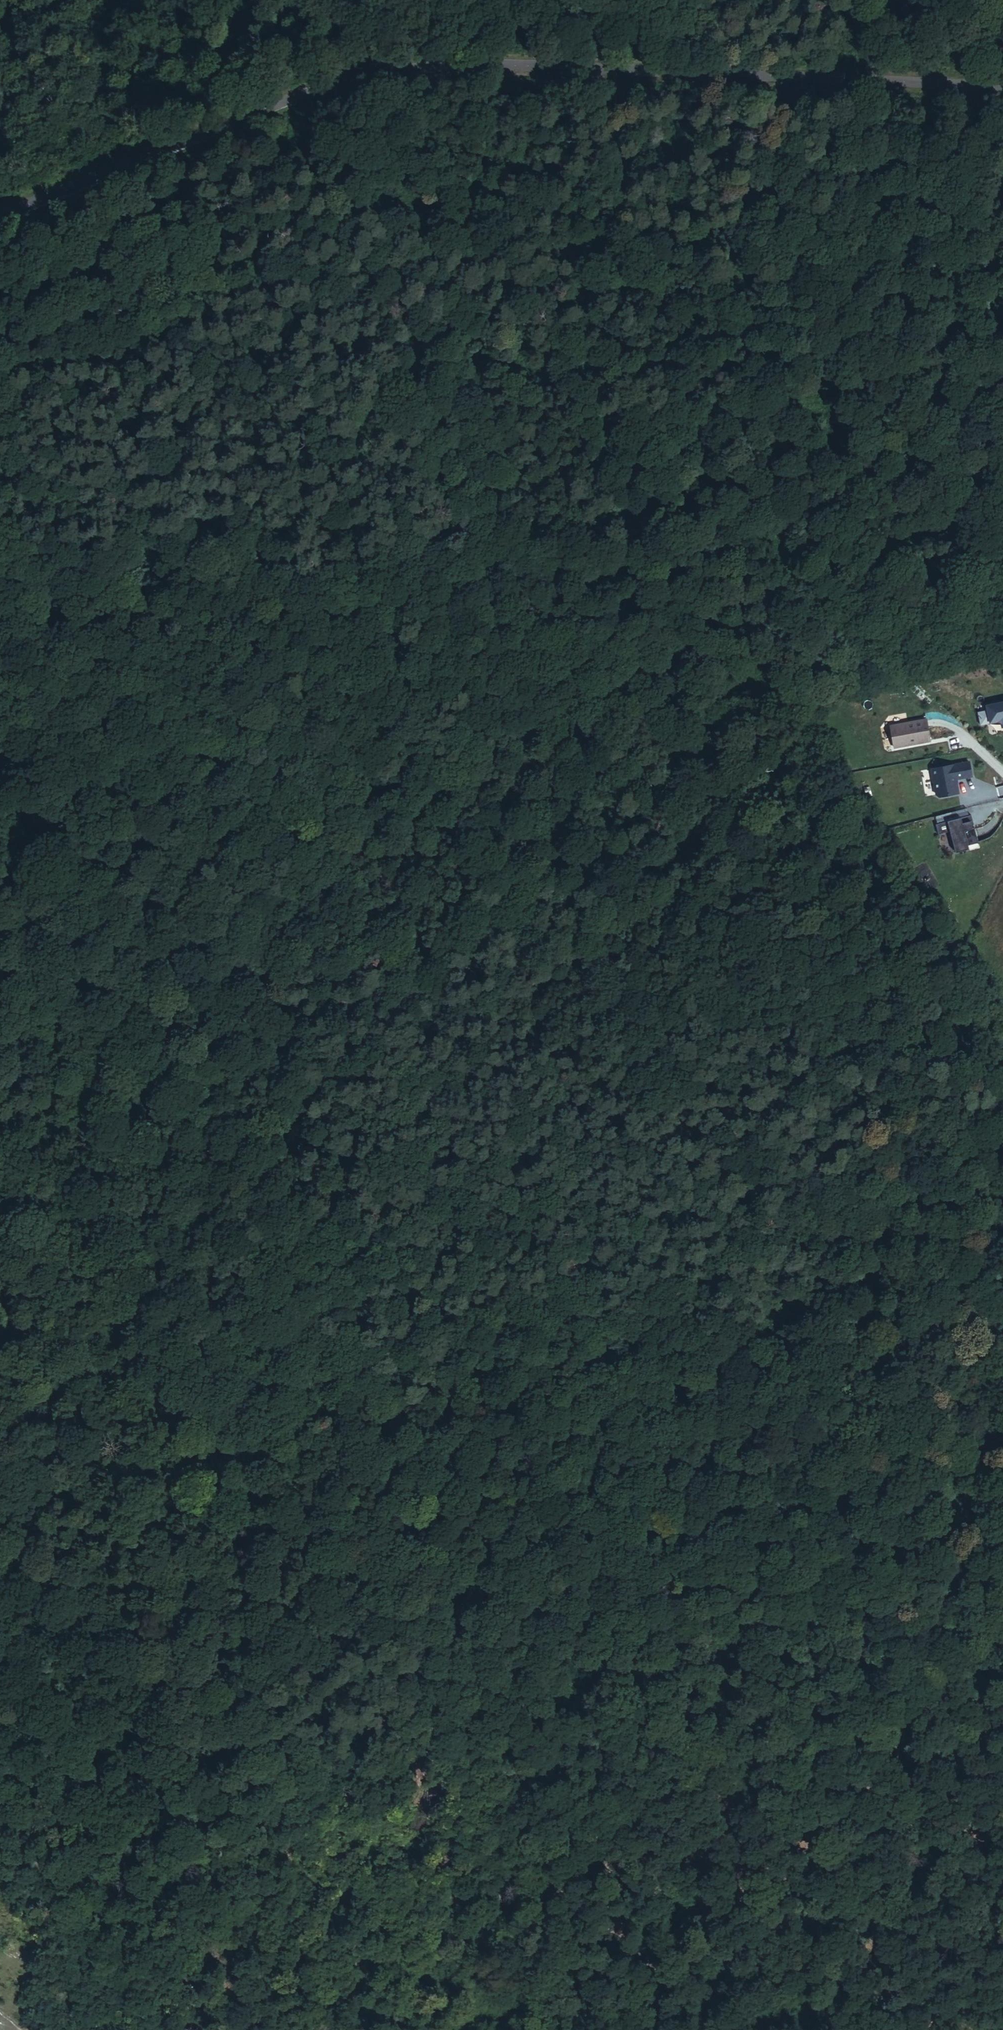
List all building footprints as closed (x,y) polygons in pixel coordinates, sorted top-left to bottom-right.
[(1001,703),(1000,700),(989,702),(991,709),(978,712),(981,724),(998,720),(1002,723),(1002,702),(1001,703)] [(894,747),(931,741),(927,719),(890,726),(894,747)] [(939,797),(959,794),(956,780),(972,776),(969,762),(932,769),(936,795),(939,797)] [(978,843),(974,828),(973,828),(971,821),(973,821),(971,815),(936,824),(938,834),(950,831),(956,853),(969,849),(968,846),(978,843)]
